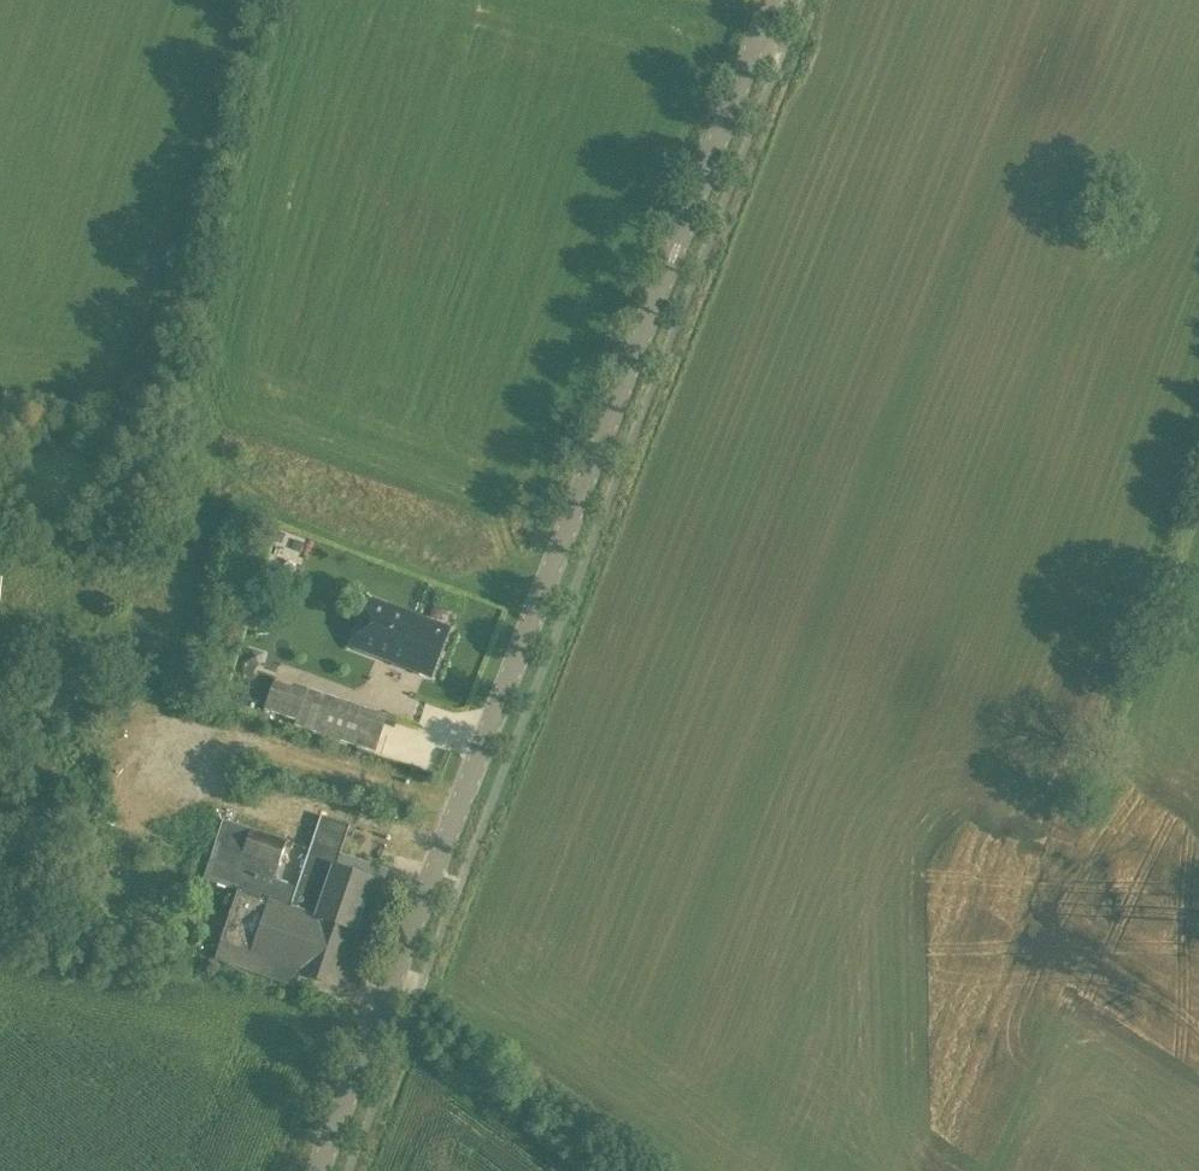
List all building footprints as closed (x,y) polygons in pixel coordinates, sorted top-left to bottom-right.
[(433,677),(452,627),(374,597),(355,647),(433,677)] [(264,653),(250,648),(246,662),(260,667),(264,653)] [(306,690),(273,680),(263,710),(295,721),(294,725),(374,752),(386,714),(306,688),(306,690)] [(378,753),(443,750),(442,738),(378,741),(378,753)] [(365,899),(377,863),(340,851),(350,823),(322,814),(298,886),(274,878),(287,839),(241,824),(233,847),(215,841),(203,877),(238,888),(215,955),(263,970),(267,957),(301,968),(300,971),(337,984),(354,931),(365,935),(376,903),(365,899)]
